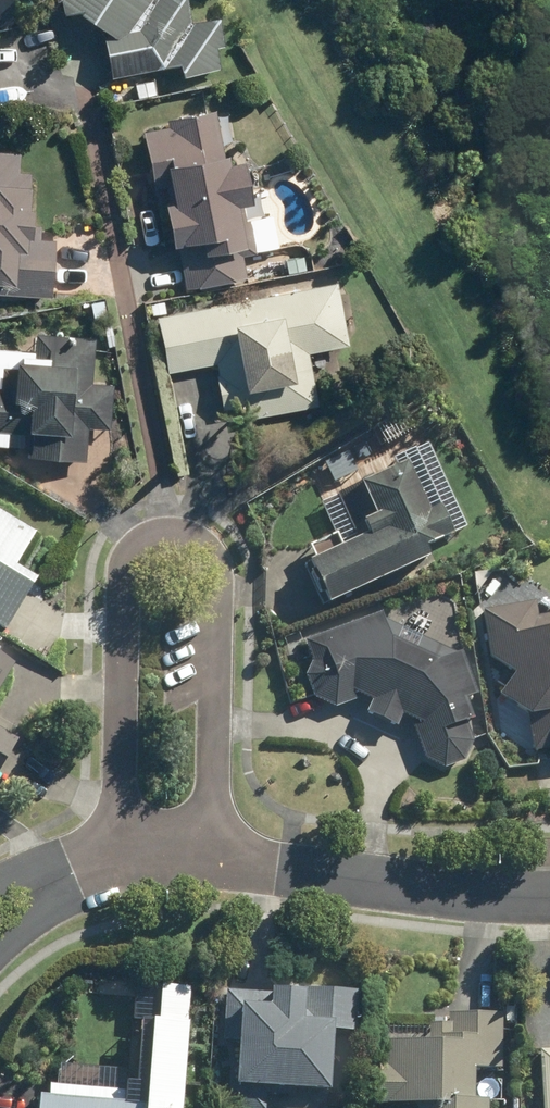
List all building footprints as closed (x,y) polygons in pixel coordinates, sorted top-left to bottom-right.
[(16,14),(12,0),(0,0),(0,18),(16,14)] [(214,12),(190,14),(188,0),(62,0),(117,34),(104,39),(110,80),(163,62),(182,74),(218,70),(218,15),(214,12)] [(144,131),(157,186),(167,183),(171,198),(160,201),(170,244),(196,238),(200,255),(250,244),(241,201),(249,199),(240,159),(227,162),(216,115),(215,108),(168,118),(170,125),(144,131)] [(6,279),(5,293),(51,295),(54,240),(25,239),(28,170),(19,170),(20,149),(0,148),(0,279),(6,279)] [(349,344),(348,336),(336,279),(156,315),(168,372),(211,363),(223,423),(317,405),(307,353),(349,344)] [(85,452),(87,425),(110,427),(114,381),(90,379),(92,354),(94,335),(26,330),(25,349),(0,347),(0,445),(24,447),(23,456),(84,460),(85,452)] [(359,519),(365,534),(307,560),(325,602),(428,557),(423,546),(451,534),(439,507),(423,514),(400,461),(358,479),(373,512),(359,519)] [(0,510),(0,629),(3,631),(35,579),(13,566),(35,531),(0,510)] [(483,627),(488,655),(511,673),(496,693),(524,715),(549,711),(549,616),(538,618),(535,600),(480,609),(483,627)] [(380,611),(307,638),(311,662),(310,664),(309,666),(308,668),(308,671),(308,673),(308,676),(308,678),(308,681),(309,683),(310,685),(311,688),(312,690),(313,692),(315,694),(316,695),(318,697),(320,699),(322,700),(324,701),(326,702),(328,703),(331,704),(333,704),(336,704),(338,704),(340,704),(343,704),(345,703),(348,703),(350,702),(352,701),(354,700),(356,698),(358,696),(360,695),(373,702),(366,713),(397,725),(399,716),(415,722),(412,731),(420,754),(422,756),(424,758),(426,760),(428,761),(430,763),(433,764),(435,765),(437,765),(440,766),(443,766),(445,766),(448,766),(451,765),(453,765),(455,764),(458,762),(460,761),(462,759),(464,758),(466,756),(467,754),(469,752),(470,749),(471,747),(472,744),(472,742),(473,739),(473,736),(473,734),(472,731),(471,729),(471,726),(469,724),(468,722),(467,719),(472,719),(466,696),(478,693),(464,657),(380,611)] [(526,740),(541,752),(547,746),(549,746),(549,712),(526,740)] [(23,739),(0,725),(0,775),(23,739)] [(157,1021),(147,1020),(143,1068),(58,1065),(58,1080),(46,1080),(46,1093),(33,1092),(33,1107),(177,1107),(184,1033),(188,987),(160,984),(157,1021)] [(329,1031),(357,1032),(357,989),(220,988),(220,1039),(234,1039),(234,1089),(329,1090),(329,1031)] [(384,1064),(378,1064),(377,1101),(383,1101),(383,1107),(488,1107),(489,1067),(500,1068),(502,1015),(432,1012),(431,1032),(396,1031),(396,1039),(385,1039),(384,1064)] [(541,1049),(541,1107),(549,1107),(549,1049),(541,1049)]
